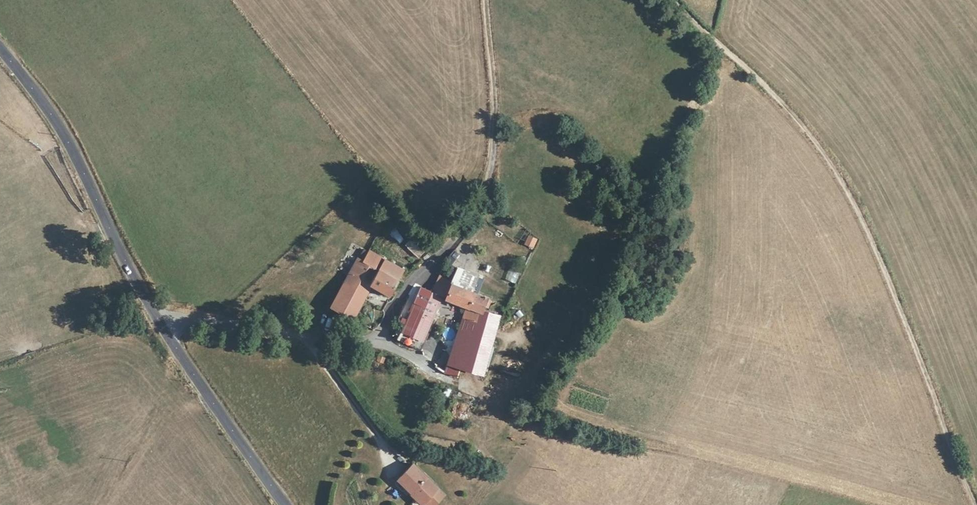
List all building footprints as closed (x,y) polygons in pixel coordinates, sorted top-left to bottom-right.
[(526,236),(523,246),(534,249),(537,239),(526,236)] [(362,260),(366,250),(360,246),(354,256),(362,260)] [(399,269),(366,250),(362,260),(393,278),(399,269)] [(393,278),(362,260),(354,256),(329,308),(350,320),(367,287),(386,295),(393,278)] [(508,270),(506,282),(516,283),(518,271),(508,270)] [(481,296),(448,282),(442,296),(461,304),(458,317),(471,323),(476,311),(481,296)] [(429,308),(404,297),(400,305),(427,317),(429,308)] [(427,317),(400,305),(389,327),(388,331),(387,335),(388,336),(393,342),(414,349),(427,317)] [(112,318),(119,321),(122,317),(134,321),(136,313),(115,307),(112,318)] [(449,364),(459,368),(478,374),(494,318),(476,311),(471,323),(458,317),(448,363),(449,364)] [(430,348),(425,359),(432,364),(436,351),(430,348)] [(444,375),(455,379),(459,368),(449,364),(444,375)] [(412,470),(395,486),(405,497),(404,500),(408,504),(429,504),(438,497),(412,470)]
